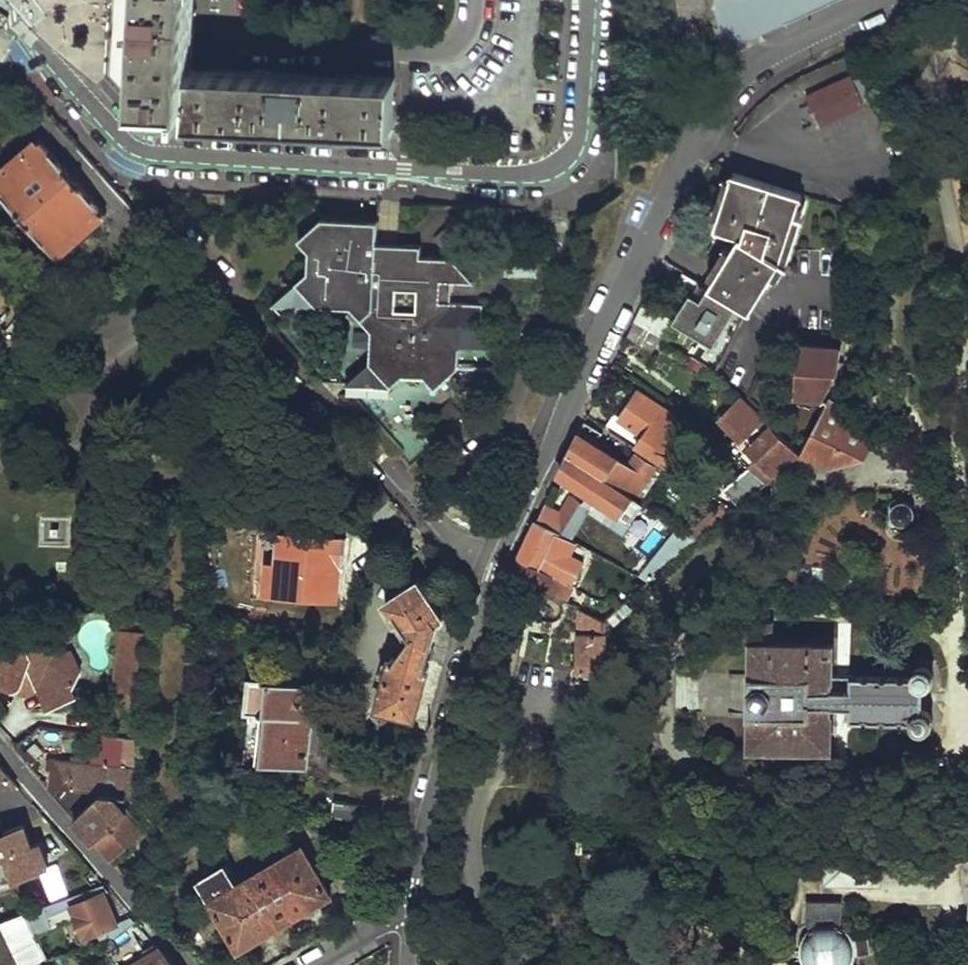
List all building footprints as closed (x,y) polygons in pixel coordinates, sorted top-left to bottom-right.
[(192,131),(195,70),(198,0),(109,0),(105,78),(151,129),(192,131)] [(680,21),(718,17),(722,47),(787,16),(791,24),(843,0),(678,0),(680,21)] [(397,82),(195,70),(192,131),(393,141),(397,82)] [(857,80),(810,101),(823,130),(870,109),(857,80)] [(39,138),(0,172),(0,192),(58,256),(107,212),(39,138)] [(709,254),(725,263),(718,277),(754,303),(783,262),(805,196),(736,174),(717,231),(739,240),(731,253),(715,243),(709,254)] [(424,248),(379,245),(379,225),(323,223),(300,243),(308,254),(307,289),(300,284),(276,304),(285,316),(306,316),(319,305),(350,308),(371,330),(369,365),(392,389),(415,369),(433,392),(459,368),(460,351),(485,329),(486,309),(453,306),(431,305),(432,284),(454,285),(475,286),(456,262),(423,259),(424,248)] [(704,291),(696,286),(678,315),(720,341),(745,300),(712,279),(704,291)] [(454,285),(432,284),(431,305),(453,306),(454,285)] [(635,323),(662,340),(673,321),(644,305),(635,323)] [(635,323),(627,338),(654,353),(662,340),(635,323)] [(485,329),(460,351),(505,355),(485,329)] [(794,390),(826,393),(840,366),(840,358),(848,358),(849,343),(799,341),(794,390)] [(369,365),(347,385),(392,389),(369,365)] [(415,369),(392,389),(433,392),(415,369)] [(608,431),(672,473),(688,448),(668,434),(676,420),(638,395),(622,421),(616,417),(608,431)] [(777,425),(748,396),(724,419),(744,440),(753,432),(761,440),(754,448),(763,457),(752,467),(770,479),(802,450),(777,425)] [(831,404),(802,450),(829,466),(863,459),(879,431),(831,404)] [(569,455),(638,503),(641,496),(637,491),(654,467),(636,456),(628,465),(596,446),(602,434),(585,424),(569,455)] [(569,455),(559,475),(619,513),(626,503),(637,510),(640,504),(638,503),(569,455)] [(770,479),(752,467),(727,489),(739,506),(770,479)] [(905,523),(910,521),(913,519),(916,515),(916,510),(915,506),(913,502),(909,499),(905,498),(900,499),(896,501),(893,504),(892,509),(892,513),(894,517),(897,520),(901,522),(905,523)] [(537,520),(559,533),(566,517),(544,505),(537,520)] [(557,567),(546,560),(561,534),(559,533),(537,520),(527,541),(518,561),(552,577),(557,567)] [(350,533),(284,522),(279,551),(272,550),(266,584),(341,596),(350,533)] [(576,543),(561,534),(546,560),(557,567),(552,577),(556,579),(576,543)] [(511,575),(551,597),(559,581),(556,579),(552,577),(518,561),(514,569),(511,575)] [(648,585),(668,567),(663,563),(642,581),(648,585)] [(407,637),(392,660),(388,659),(378,709),(415,717),(426,668),(422,667),(432,624),(439,619),(415,582),(382,603),(393,620),(395,618),(407,637)] [(601,625),(611,617),(582,601),(576,611),(601,625)] [(576,611),(577,678),(606,676),(601,625),(576,611)] [(153,637),(126,632),(116,685),(128,688),(126,704),(143,707),(146,690),(142,689),(153,637)] [(927,730),(930,728),(932,725),(933,721),(933,717),(932,714),(929,711),(926,709),(923,708),(922,708),(923,683),(925,683),(928,681),(931,679),(933,676),(934,672),(934,669),(932,666),(930,663),(927,661),(924,660),(920,660),(917,661),(914,664),(912,667),(911,670),(911,671),(831,669),(832,634),(753,632),(750,744),(828,746),(829,707),(850,708),(850,719),(910,720),(910,722),(911,726),(914,729),(917,730),(920,731),(924,731),(927,730)] [(74,695),(70,685),(71,685),(74,682),(74,680),(75,675),(74,673),(80,670),(71,650),(65,653),(59,639),(40,643),(43,651),(30,657),(29,653),(13,648),(0,650),(0,689),(8,691),(11,691),(14,690),(16,689),(18,688),(20,686),(21,684),(27,686),(34,683),(38,690),(46,708),(74,695)] [(318,685),(249,676),(244,709),(265,712),(258,755),(309,763),(318,685)] [(38,690),(34,683),(27,686),(21,684),(20,686),(18,688),(16,689),(14,690),(11,691),(8,691),(25,696),(38,690)] [(126,794),(137,739),(119,736),(114,764),(50,756),(47,785),(126,794)] [(39,755),(24,738),(13,747),(28,763),(39,755)] [(16,785),(0,767),(0,783),(16,785)] [(72,813),(111,858),(145,829),(120,800),(126,794),(47,785),(72,813)] [(333,816),(364,819),(367,803),(335,799),(333,816)] [(46,867),(37,842),(29,845),(21,824),(4,830),(0,818),(0,884),(46,867)] [(267,853),(296,902),(330,886),(304,834),(267,853)] [(826,847),(825,884),(935,886),(936,849),(826,847)] [(296,902),(267,853),(237,870),(225,849),(198,865),(238,936),(296,902)] [(97,888),(27,913),(38,934),(63,924),(70,941),(95,931),(102,948),(105,946),(111,955),(123,945),(117,937),(136,921),(133,919),(113,925),(102,893),(99,894),(97,888)] [(809,929),(807,932),(805,935),(805,938),(802,942),(801,946),(801,950),(802,954),(803,958),(804,962),(806,964),(854,964),(855,961),(857,957),(858,952),(891,951),(891,933),(868,933),(867,938),(855,937),(849,928),(838,924),(839,901),(810,900),(809,929)] [(45,949),(31,956),(36,964),(54,964),(45,949)] [(135,964),(174,964),(160,949),(135,964)]
